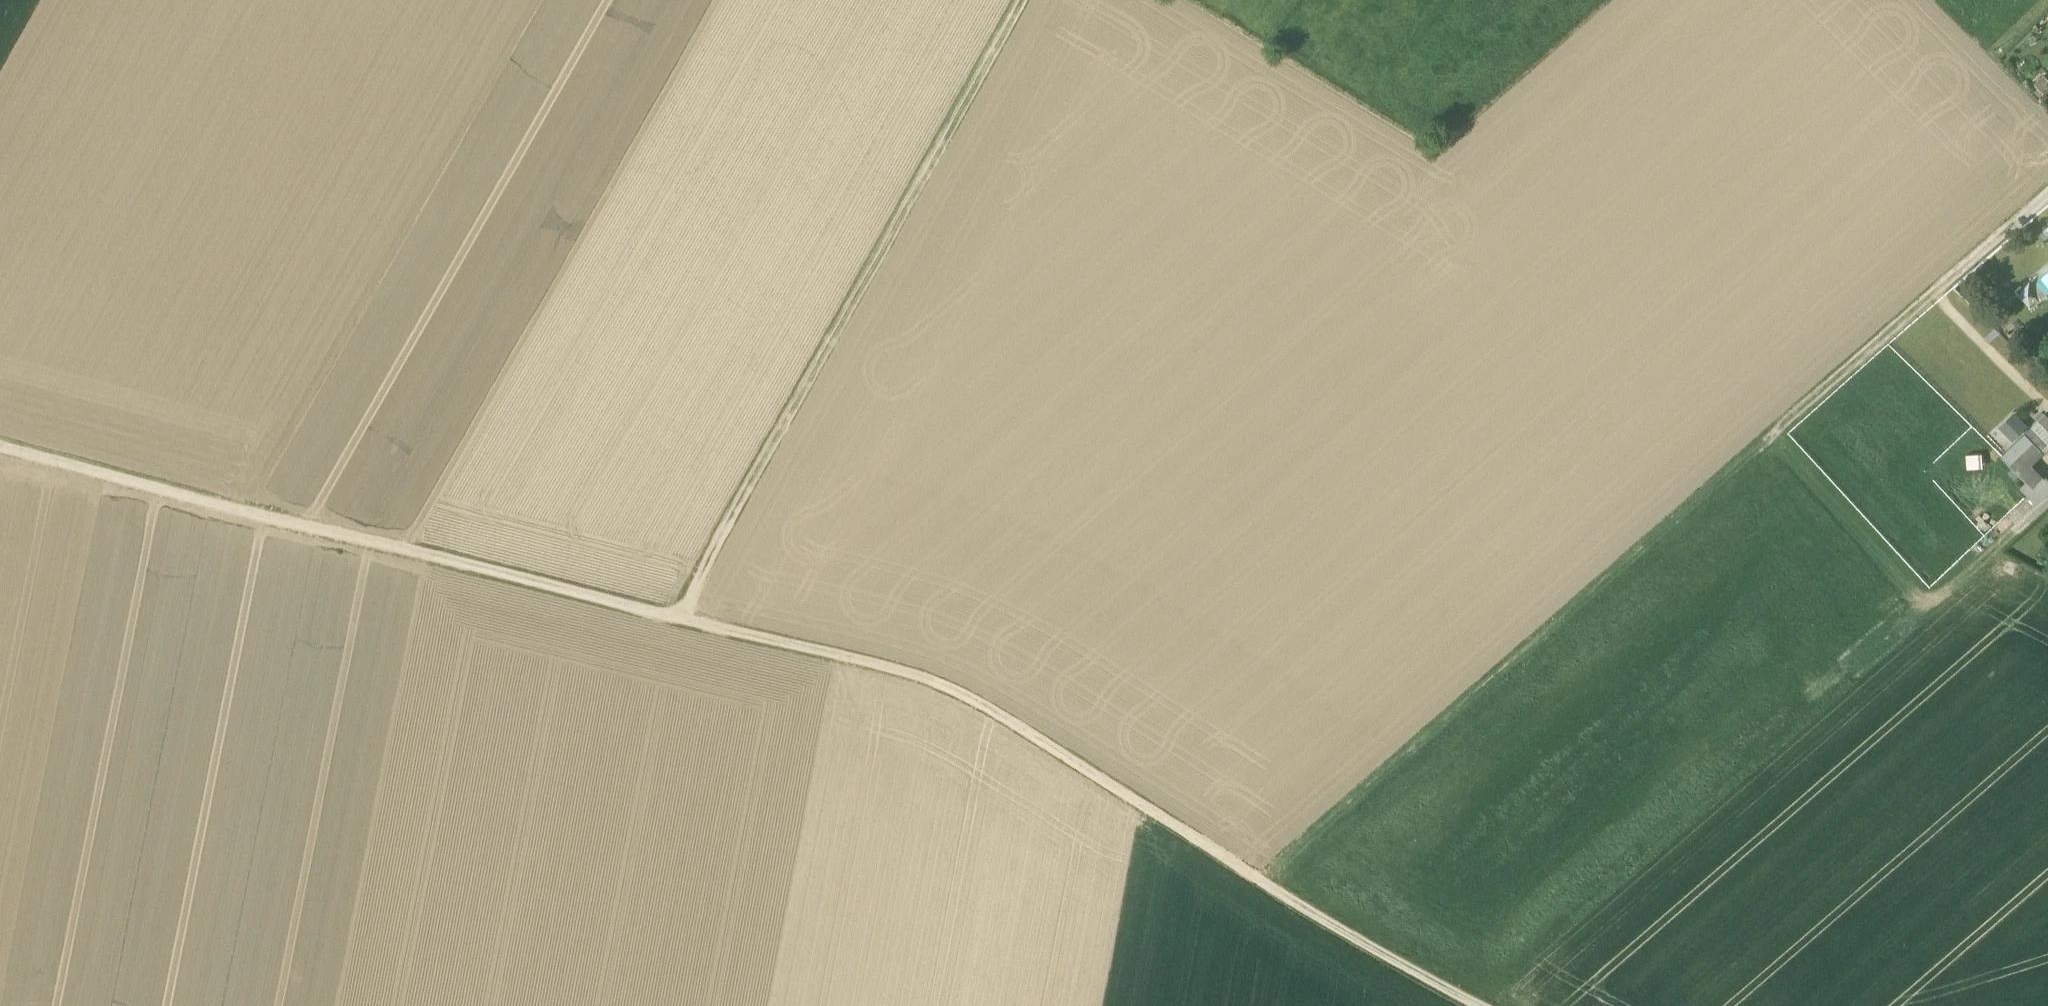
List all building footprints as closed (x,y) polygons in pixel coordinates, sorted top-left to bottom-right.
[(1999,424),(2014,440),(2030,425),(2015,409),(1999,424)] [(2033,462),(2047,447),(2047,413),(2046,411),(2002,455),(2027,480),(2021,486),(2038,503),(2047,494),(2047,477),(2033,462)] [(2002,430),(1995,439),(2006,449),(2014,440),(2002,430)]
